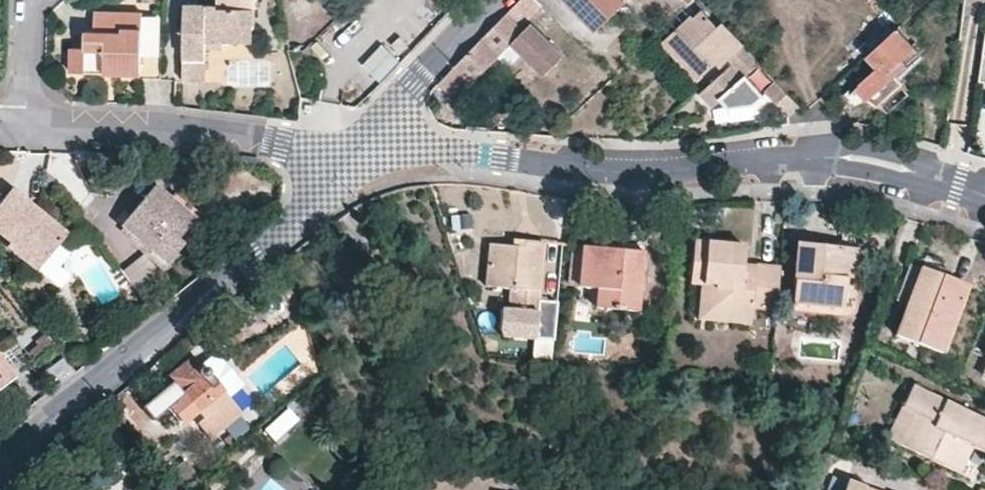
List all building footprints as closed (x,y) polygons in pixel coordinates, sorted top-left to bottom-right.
[(436,84),(448,95),(464,80),(469,85),(510,43),(543,75),(562,55),(529,23),(523,29),(519,26),(532,14),(541,4),(536,0),(518,0),(508,10),(436,84)] [(595,30),(625,0),(565,0),(595,30)] [(541,4),(532,14),(547,29),(556,19),(541,4)] [(206,82),(207,49),(208,38),(221,37),(222,43),(250,43),(252,9),(219,9),(218,5),(185,5),(184,82),(206,82)] [(95,11),(94,31),(86,31),(85,48),(72,48),(71,71),(140,73),(143,12),(95,11)] [(717,28),(702,13),(694,20),(691,17),(664,41),(697,76),(715,60),(719,64),(741,44),(722,24),(717,28)] [(868,54),(878,66),(861,83),(868,90),(864,96),(869,102),(875,97),(881,104),(904,81),(897,73),(910,62),(920,52),(897,28),(868,54)] [(222,43),(221,37),(208,38),(207,49),(221,49),(222,43)] [(703,112),(712,104),(745,76),(753,85),(757,82),(769,71),(744,45),(729,60),(732,63),(693,99),(703,112)] [(912,65),(910,62),(897,73),(904,81),(912,65)] [(757,82),(765,91),(777,79),(769,71),(757,82)] [(753,85),(745,76),(712,104),(722,114),(753,85)] [(777,79),(765,91),(787,115),(800,104),(777,79)] [(12,185),(0,200),(0,230),(11,239),(7,244),(37,268),(68,230),(12,185)] [(181,242),(175,237),(190,219),(188,215),(170,200),(154,187),(122,224),(165,261),(181,242)] [(181,242),(202,215),(176,192),(170,200),(188,215),(190,219),(175,237),(181,242)] [(512,289),(510,309),(502,309),(500,327),(504,336),(552,341),(556,303),(538,302),(543,243),(525,241),(524,247),(515,246),(491,244),(491,248),(487,286),(512,289)] [(691,283),(696,284),(712,285),(709,311),(750,316),(751,307),(774,311),(778,267),(753,265),(752,279),(743,278),(744,274),(740,272),(742,263),(743,246),(695,242),(691,283)] [(796,245),(790,303),(849,309),(856,249),(796,245)] [(579,288),(597,290),(613,291),(611,310),(635,313),(642,253),(596,248),(582,247),(579,288)] [(790,303),(789,318),(854,324),(863,251),(856,249),(849,309),(790,303)] [(164,273),(147,252),(124,270),(141,292),(164,273)] [(743,278),(752,279),(753,265),(742,263),(740,272),(744,274),(743,278)] [(895,336),(940,353),(967,286),(947,278),(921,268),(895,336)] [(750,316),(709,311),(712,285),(696,284),(693,319),(749,325),(750,316)] [(613,291),(597,290),(595,309),(611,310),(613,291)] [(6,353),(0,353),(0,389),(16,377),(5,363),(6,353)] [(219,390),(233,379),(214,356),(202,367),(194,358),(169,379),(184,397),(171,408),(185,424),(200,411),(206,418),(227,400),(219,390)] [(932,450),(947,457),(943,466),(958,473),(971,449),(984,455),(984,422),(912,387),(902,408),(913,413),(900,444),(928,459),(932,450)] [(913,413),(902,408),(887,439),(900,444),(913,413)] [(943,466),(947,457),(932,450),(928,459),(943,466)] [(155,465),(160,471),(167,465),(163,460),(155,465)] [(174,489),(178,489),(196,476),(187,462),(166,479),(174,489)] [(865,488),(846,481),(843,489),(865,489),(865,488)]
